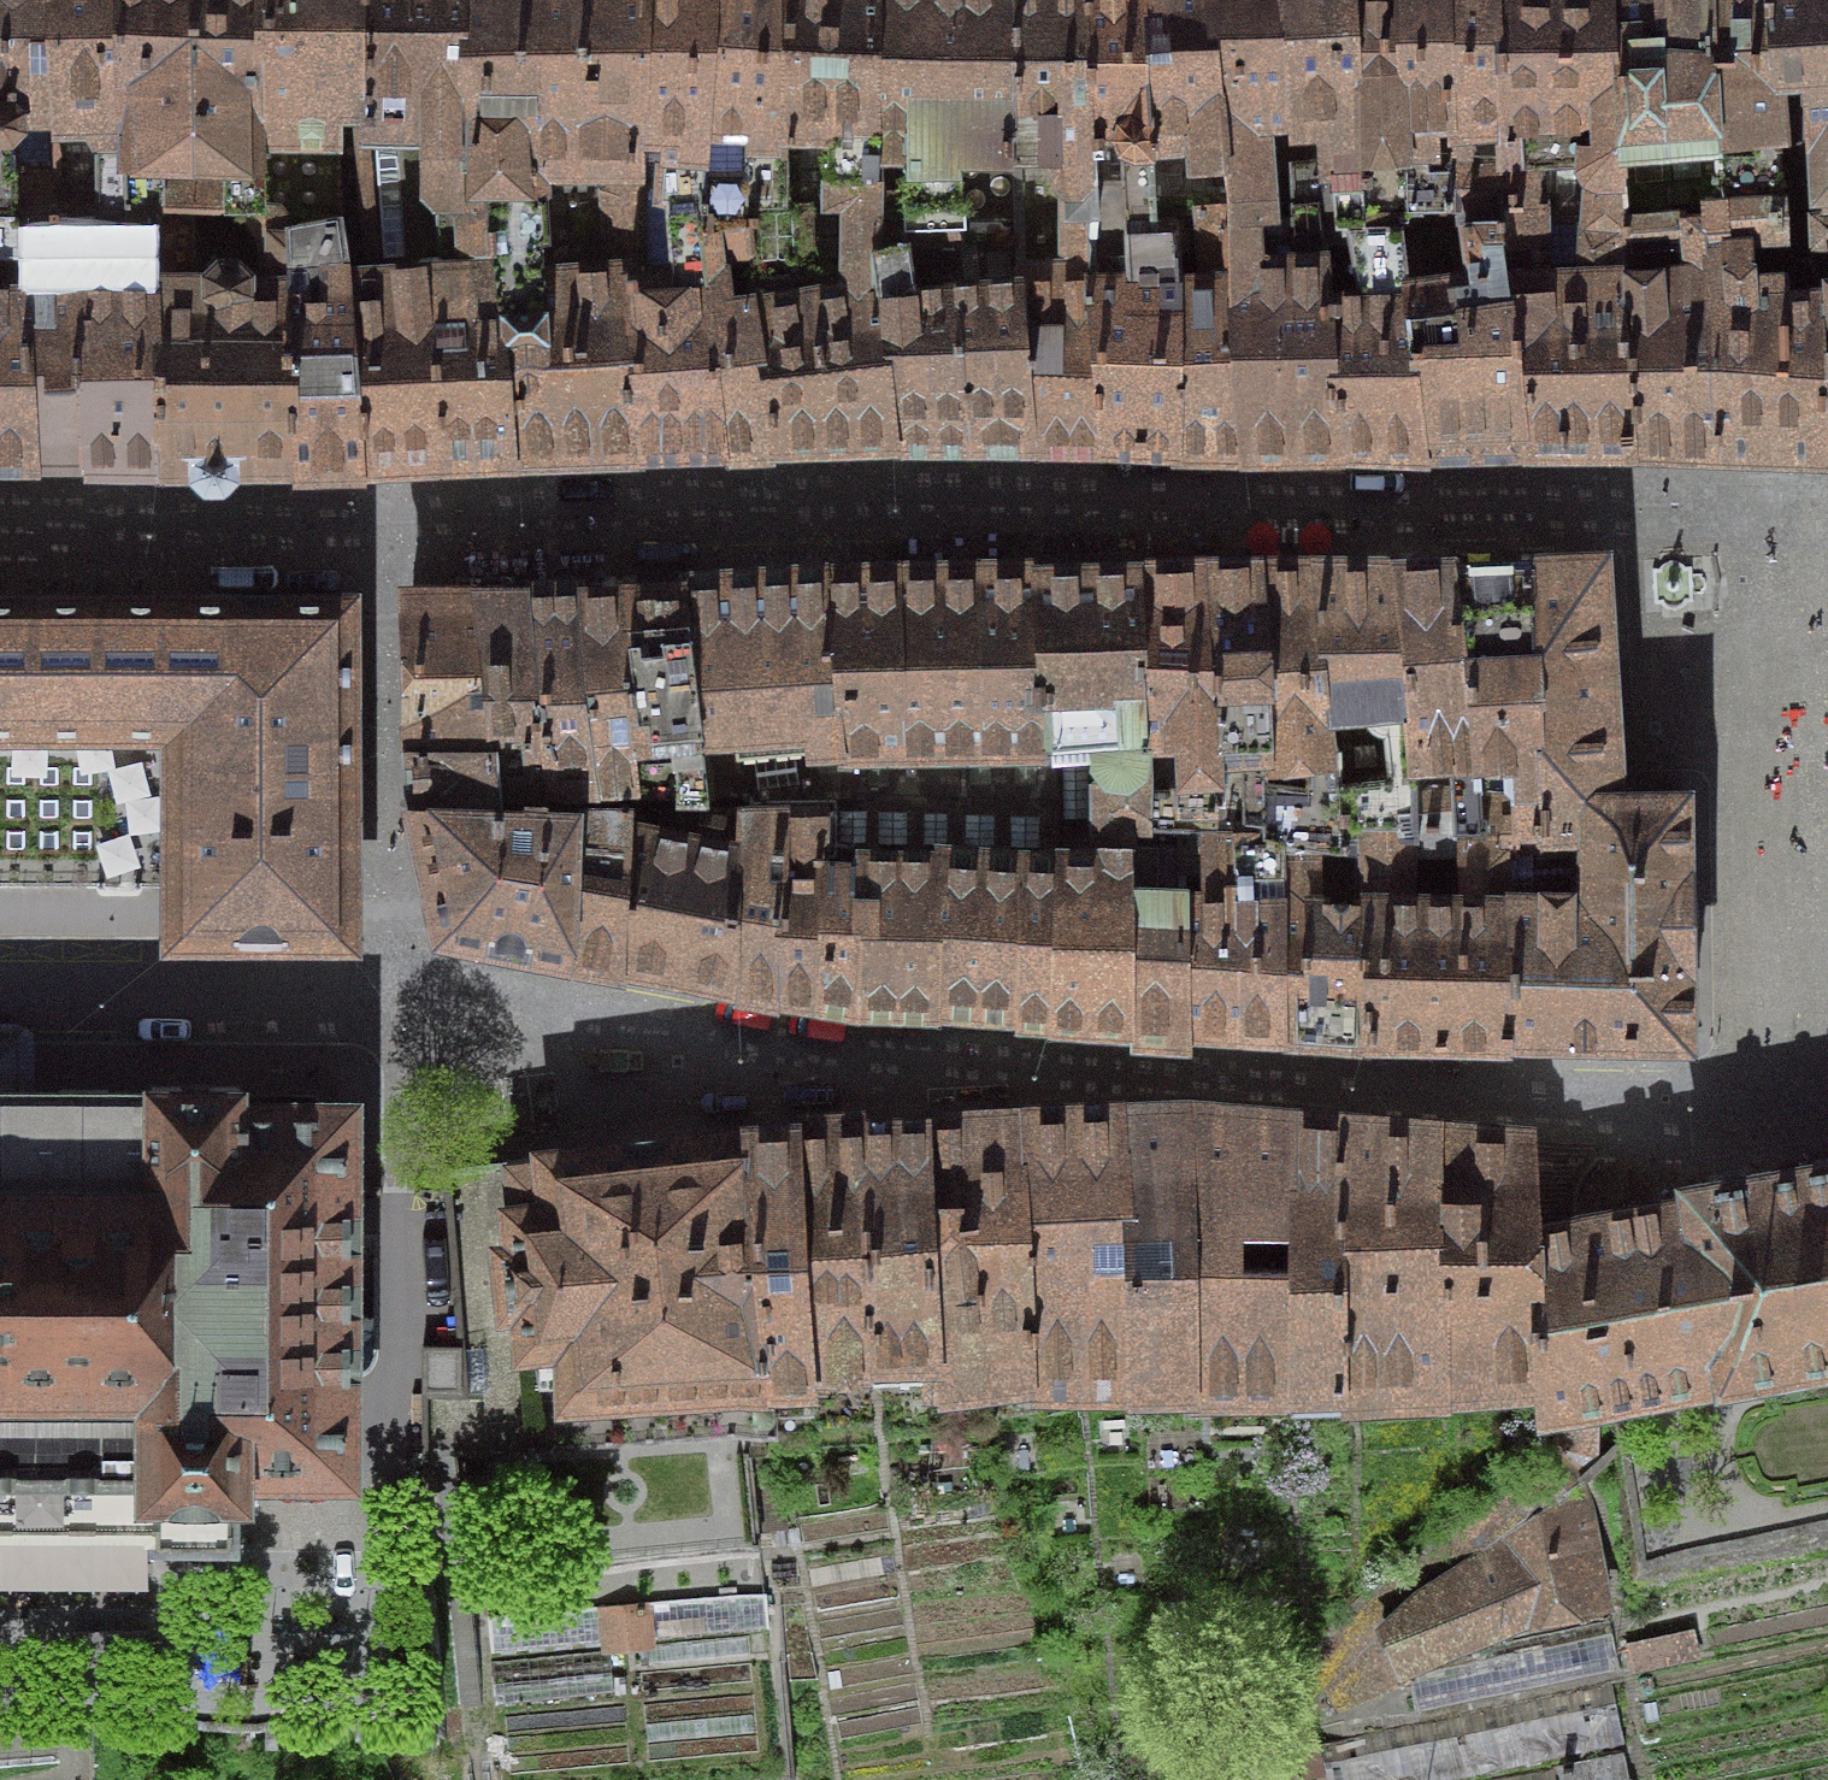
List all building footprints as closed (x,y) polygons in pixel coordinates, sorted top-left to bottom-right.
[(27,219),(27,220),(60,219),(54,0),(0,0),(0,218),(27,219)] [(60,219),(60,222),(106,221),(108,221),(108,204),(128,204),(128,141),(124,117),(121,98),(117,0),(54,0),(60,219)] [(190,0),(117,0),(121,98),(124,117),(128,141),(128,204),(128,228),(156,228),(156,200),(198,200),(197,159),(195,159),(195,123),(190,0)] [(195,123),(195,159),(197,159),(198,200),(239,200),(239,211),(259,211),(259,205),(259,122),(258,122),(258,0),(190,0),(195,123)] [(258,122),(259,122),(259,205),(277,208),(289,226),(291,226),(342,218),(337,108),(350,108),(359,108),(363,108),(362,0),(258,0),(258,122)] [(467,234),(463,129),(466,0),(362,0),(363,108),(359,108),(361,187),(369,271),(421,264),(420,258),(463,253),(462,234),(467,234)] [(640,270),(639,206),(640,174),(643,101),(646,0),(466,0),(463,129),(467,234),(490,233),(495,280),(640,270)] [(704,269),(701,232),(711,230),(710,207),(703,207),(703,195),(715,0),(646,0),(643,101),(640,174),(639,206),(640,270),(640,274),(624,276),(642,448),(684,446),(726,445),(704,269)] [(711,230),(746,226),(752,226),(751,202),(785,201),(785,0),(715,0),(703,195),(703,207),(710,207),(711,230)] [(746,226),(776,442),(837,439),(897,436),(873,256),(871,247),(871,228),(874,226),(874,191),(875,143),(877,0),(785,0),(785,201),(751,202),(752,226),(746,226)] [(1020,219),(1017,155),(1015,150),(1008,0),(877,0),(875,143),(874,191),(910,191),(911,197),(943,196),(945,219),(1020,219)] [(1017,155),(1020,219),(1022,269),(1035,417),(1037,438),(1071,439),(1106,439),(1093,282),(1092,228),(1102,228),(1102,207),(1094,207),(1082,0),(1008,0),(1015,150),(1017,155)] [(1094,207),(1102,207),(1102,228),(1092,228),(1093,282),(1180,279),(1180,270),(1173,205),(1152,207),(1149,154),(1150,136),(1149,111),(1142,0),(1082,0),(1094,207)] [(1149,111),(1150,136),(1149,154),(1152,207),(1173,205),(1219,204),(1222,233),(1225,233),(1229,233),(1231,226),(1232,213),(1229,181),(1224,125),(1207,0),(1142,0),(1149,111)] [(1297,200),(1281,0),(1207,0),(1224,125),(1229,181),(1232,213),(1231,226),(1229,233),(1225,233),(1246,444),(1294,444),(1342,444),(1327,272),(1325,242),(1318,199),(1297,200)] [(1297,200),(1318,199),(1325,242),(1327,272),(1342,444),(1385,445),(1428,447),(1399,236),(1405,217),(1384,215),(1384,206),(1362,205),(1359,160),(1347,0),(1281,0),(1297,200)] [(1400,0),(1347,0),(1359,160),(1362,205),(1384,206),(1384,215),(1405,217),(1406,214),(1407,204),(1405,90),(1400,0)] [(1448,0),(1400,0),(1405,90),(1407,204),(1406,214),(1405,217),(1419,216),(1419,203),(1456,202),(1448,0)] [(1502,216),(1501,203),(1507,202),(1495,0),(1448,0),(1456,202),(1456,216),(1479,216),(1479,214),(1502,216)] [(1611,0),(1495,0),(1507,202),(1511,204),(1540,203),(1541,216),(1584,216),(1584,227),(1617,227),(1620,228),(1625,228),(1611,0)] [(1710,0),(1611,0),(1625,228),(1672,226),(1672,218),(1706,216),(1705,198),(1717,196),(1716,130),(1710,0)] [(1769,0),(1710,0),(1716,130),(1717,196),(1781,191),(1776,82),(1773,82),(1769,0)] [(1773,82),(1776,82),(1806,80),(1812,200),(1827,200),(1827,0),(1769,0),(1773,82)] [(1022,269),(1020,219),(945,219),(943,196),(911,197),(910,191),(874,191),(874,226),(871,228),(871,247),(873,256),(897,436),(967,437),(1037,438),(1035,417),(1022,269)] [(1717,196),(1705,198),(1706,216),(1672,218),(1672,226),(1625,228),(1620,228),(1634,445),(1728,448),(1823,450),(1827,451),(1823,325),(1822,295),(1817,295),(1786,297),(1784,274),(1748,276),(1749,271),(1749,265),(1748,260),(1746,256),(1744,252),(1740,248),(1736,244),(1732,241),(1727,240),(1727,235),(1782,231),(1781,191),(1717,196)] [(249,461),(298,461),(291,226),(289,226),(277,208),(259,205),(259,211),(239,211),(239,200),(198,200),(156,200),(156,228),(156,292),(158,292),(164,461),(197,460),(197,475),(207,486),(221,485),(232,475),(232,461),(249,461)] [(1478,446),(1529,445),(1506,275),(1501,223),(1502,216),(1479,214),(1479,216),(1456,216),(1456,202),(1419,203),(1419,216),(1405,217),(1399,236),(1428,447),(1478,446)] [(1625,302),(1620,228),(1617,227),(1584,227),(1584,216),(1541,216),(1540,203),(1511,204),(1507,202),(1501,203),(1502,216),(1501,223),(1506,275),(1529,445),(1582,445),(1634,445),(1625,302)] [(126,460),(164,461),(158,292),(156,292),(156,228),(128,228),(128,204),(108,204),(108,221),(106,221),(107,286),(84,287),(89,458),(126,460)] [(1213,443),(1246,444),(1225,233),(1222,233),(1219,204),(1173,205),(1180,270),(1180,279),(1179,443),(1213,443)] [(1812,212),(1817,295),(1822,295),(1823,325),(1827,451),(1827,212),(1812,212)] [(35,457),(28,297),(27,220),(27,219),(0,218),(0,457),(35,457)] [(329,461),(360,460),(346,274),(350,274),(342,218),(291,226),(298,461),(329,461)] [(62,458),(89,458),(84,287),(107,286),(106,221),(60,222),(60,219),(27,220),(28,297),(35,457),(62,458)] [(776,442),(746,226),(711,230),(701,232),(704,269),(726,445),(751,444),(776,442)] [(438,456),(516,452),(495,280),(490,233),(467,234),(462,234),(463,253),(420,258),(421,264),(369,271),(359,272),(350,274),(346,274),(360,460),(375,460),(438,456)] [(640,270),(495,280),(516,452),(579,450),(642,448),(624,276),(640,274),(640,270)] [(1179,443),(1180,279),(1093,282),(1106,439),(1142,441),(1179,443)] [(1543,847),(1508,848),(1504,848),(1516,1039),(1689,1041),(1688,970),(1692,970),(1691,919),(1690,862),(1686,862),(1685,792),(1614,793),(1604,644),(1600,559),(1529,561),(1543,847)] [(1508,844),(1508,848),(1543,847),(1529,561),(1491,563),(1453,564),(1465,678),(1478,795),(1480,827),(1507,828),(1507,832),(1517,832),(1518,844),(1508,844)] [(1415,778),(1417,823),(1480,827),(1478,795),(1465,678),(1453,564),(1422,566),(1393,567),(1408,728),(1412,746),(1415,778)] [(1224,804),(1224,819),(1234,820),(1238,820),(1238,817),(1266,818),(1265,804),(1260,751),(1262,742),(1269,733),(1263,662),(1258,567),(1232,568),(1205,568),(1214,718),(1217,804),(1224,804)] [(1280,835),(1363,845),(1362,822),(1342,821),(1342,786),(1338,761),(1330,736),(1311,567),(1290,567),(1289,567),(1285,567),(1258,567),(1263,662),(1269,733),(1262,742),(1260,751),(1265,804),(1266,818),(1266,834),(1280,835)] [(1342,786),(1342,821),(1362,822),(1402,824),(1401,835),(1417,836),(1417,823),(1415,778),(1412,746),(1408,728),(1393,567),(1352,567),(1311,567),(1330,736),(1338,761),(1342,786)] [(1214,819),(1224,819),(1224,804),(1217,804),(1214,718),(1205,568),(1194,568),(1173,569),(1137,570),(1148,771),(1151,822),(1182,828),(1214,831),(1214,819)] [(1089,572),(1037,573),(1050,741),(1053,741),(1094,740),(1095,756),(1096,762),(1098,766),(1100,769),(1102,772),(1105,775),(1109,778),(1112,780),(1117,781),(1122,782),(1126,781),(1130,780),(1134,779),(1138,777),(1141,774),(1144,771),(1148,771),(1137,570),(1089,572)] [(937,575),(826,578),(845,748),(1050,741),(1037,573),(937,575)] [(680,588),(681,590),(683,623),(694,696),(699,714),(711,797),(717,798),(743,796),(743,801),(827,798),(851,798),(845,748),(826,578),(756,583),(680,588)] [(614,801),(615,801),(614,788),(633,787),(634,796),(638,796),(636,760),(618,589),(597,590),(577,591),(599,795),(598,795),(598,797),(614,797),(614,801)] [(622,589),(618,589),(636,760),(638,796),(711,797),(699,714),(694,696),(683,623),(681,590),(649,592),(622,593),(622,589)] [(528,593),(528,597),(539,710),(542,732),(548,799),(551,799),(551,791),(595,790),(595,795),(598,795),(599,795),(577,591),(554,592),(528,593)] [(493,744),(476,596),(442,597),(410,599),(416,746),(493,744)] [(504,597),(476,596),(493,744),(499,793),(502,792),(502,795),(526,793),(526,800),(548,799),(542,732),(539,710),(528,597),(504,597)] [(173,730),(173,754),(173,902),(173,931),(172,931),(172,940),(348,940),(349,938),(348,806),(348,602),(346,601),(234,601),(98,601),(98,603),(0,603),(0,730),(173,730)] [(1094,740),(1053,741),(1060,802),(1050,1015),(1100,1018),(1145,1021),(1165,1022),(1188,1024),(1185,899),(1182,828),(1151,822),(1148,771),(1144,771),(1141,774),(1138,777),(1134,779),(1130,780),(1126,781),(1122,782),(1117,781),(1112,780),(1109,778),(1105,775),(1102,772),(1100,769),(1098,766),(1096,762),(1095,756),(1094,740)] [(1050,1015),(1060,802),(1053,741),(1050,741),(845,748),(851,798),(827,798),(827,802),(818,995),(858,1002),(858,1003),(901,1005),(939,1006),(939,1003),(1020,1008),(1019,1013),(1050,1015)] [(493,744),(416,746),(418,780),(420,806),(502,808),(502,804),(502,795),(502,792),(499,793),(493,744)] [(597,955),(622,960),(629,807),(629,802),(615,801),(614,801),(614,797),(598,797),(598,799),(575,800),(574,808),(569,950),(597,955)] [(505,937),(569,950),(574,808),(552,807),(552,801),(551,799),(548,799),(526,800),(526,805),(502,804),(502,808),(420,806),(447,926),(505,937)] [(791,804),(781,990),(800,993),(818,995),(827,802),(791,804)] [(781,990),(791,804),(743,805),(738,981),(760,986),(781,990)] [(738,981),(743,805),(697,808),(629,807),(622,960),(681,971),(738,981)] [(1280,835),(1266,834),(1266,818),(1238,817),(1238,820),(1234,820),(1234,828),(1233,828),(1237,907),(1241,1028),(1266,1029),(1289,1030),(1284,906),(1282,902),(1280,835)] [(1214,831),(1182,828),(1185,899),(1188,1024),(1217,1026),(1241,1028),(1237,907),(1233,828),(1234,828),(1234,820),(1224,819),(1214,819),(1214,831)] [(1516,1039),(1504,848),(1508,848),(1508,844),(1507,832),(1507,828),(1480,827),(1417,823),(1417,836),(1401,835),(1402,824),(1362,822),(1363,845),(1364,888),(1368,1035),(1402,1037),(1402,1038),(1443,1039),(1480,1040),(1480,1038),(1516,1039)] [(1326,1032),(1368,1035),(1364,888),(1363,845),(1280,835),(1282,902),(1284,906),(1289,1030),(1326,1032)] [(148,1524),(148,1536),(151,1536),(151,1538),(153,1538),(153,1541),(226,1541),(225,1491),(235,1491),(235,1489),(239,1489),(239,1472),(347,1472),(348,1396),(350,1396),(351,1184),(348,1185),(348,1108),(242,1108),(242,1091),(240,1091),(240,1087),(151,1087),(151,1091),(0,1090),(0,1524),(148,1524)] [(1287,1398),(1291,1398),(1294,1122),(1246,1118),(1188,1113),(1157,1114),(1125,1116),(1133,1379),(1205,1377),(1287,1376),(1287,1398)] [(1133,1401),(1133,1379),(1125,1116),(1073,1119),(1019,1121),(1032,1362),(1033,1362),(1033,1365),(1129,1365),(1128,1401),(1133,1401)] [(939,1373),(941,1391),(957,1392),(958,1373),(1032,1362),(1019,1121),(973,1124),(927,1126),(930,1224),(939,1373)] [(1349,1400),(1349,1396),(1348,1396),(1346,1375),(1344,1375),(1343,1127),(1318,1124),(1294,1122),(1291,1398),(1291,1403),(1349,1400)] [(926,1390),(941,1391),(939,1373),(930,1224),(927,1126),(895,1128),(866,1129),(867,1229),(873,1335),(871,1353),(869,1375),(927,1373),(926,1390)] [(1445,1368),(1436,1134),(1390,1130),(1343,1127),(1344,1375),(1346,1375),(1348,1396),(1349,1396),(1359,1395),(1356,1372),(1441,1368),(1442,1389),(1445,1388),(1445,1385),(1446,1385),(1445,1368)] [(831,1130),(795,1132),(811,1352),(809,1352),(811,1387),(826,1388),(828,1371),(816,1371),(815,1354),(871,1353),(873,1335),(867,1229),(866,1129),(831,1130)] [(811,1352),(795,1132),(772,1133),(747,1134),(758,1254),(759,1254),(769,1374),(771,1374),(771,1379),(775,1411),(812,1410),(811,1387),(809,1352),(811,1352)] [(752,1382),(771,1379),(771,1374),(769,1374),(759,1254),(758,1254),(747,1134),(650,1145),(554,1155),(507,1161),(517,1250),(506,1251),(505,1251),(505,1252),(504,1252),(504,1253),(509,1302),(509,1303),(510,1304),(511,1304),(512,1304),(522,1303),(526,1345),(565,1340),(569,1394),(650,1388),(651,1389),(680,1387),(680,1386),(752,1382)] [(1537,1228),(1532,1141),(1481,1137),(1436,1134),(1445,1368),(1491,1365),(1493,1383),(1537,1380),(1540,1409),(1545,1408),(1541,1356),(1534,1229),(1537,1228)] [(1688,1200),(1723,1375),(1723,1377),(1827,1359),(1827,1164),(1822,1165),(1771,1174),(1770,1171),(1689,1186),(1690,1189),(1689,1189),(1688,1191),(1688,1192),(1688,1193),(1688,1194),(1688,1195),(1687,1195),(1688,1200)] [(1723,1375),(1688,1200),(1625,1212),(1554,1225),(1537,1228),(1534,1229),(1541,1356),(1545,1408),(1571,1403),(1601,1397),(1614,1395),(1723,1375)] [(1599,1458),(1601,1397),(1571,1403),(1545,1408),(1555,1457),(1369,1596),(1280,1686),(1290,1696),(1305,1710),(1328,1688),(1362,1653),(1387,1626),(1384,1622),(1433,1589),(1494,1546),(1542,1507),(1582,1474),(1599,1458)] [(1542,1507),(1494,1546),(1513,1616),(1606,1595),(1582,1474),(1542,1507)] [(1513,1616),(1494,1546),(1433,1589),(1384,1622),(1387,1626),(1401,1660),(1513,1616)] [(757,1553),(626,1566),(628,1584),(630,1603),(765,1591),(763,1563),(758,1564),(757,1553)] [(630,1603),(488,1616),(490,1635),(492,1653),(769,1628),(765,1591),(630,1603)] [(1415,1712),(1621,1669),(1616,1644),(1611,1619),(1466,1650),(1467,1655),(1405,1668),(1410,1677),(1409,1678),(1415,1712)] [(1401,1660),(1387,1626),(1362,1653),(1328,1688),(1339,1708),(1409,1678),(1410,1677),(1405,1668),(1401,1660)] [(610,1649),(491,1661),(494,1683),(496,1704),(615,1692),(610,1649)] [(1318,1745),(1325,1779),(1446,1779),(1625,1742),(1619,1713),(1612,1684),(1318,1745)] [(1484,1779),(1627,1779),(1625,1773),(1621,1751),(1484,1779)]
